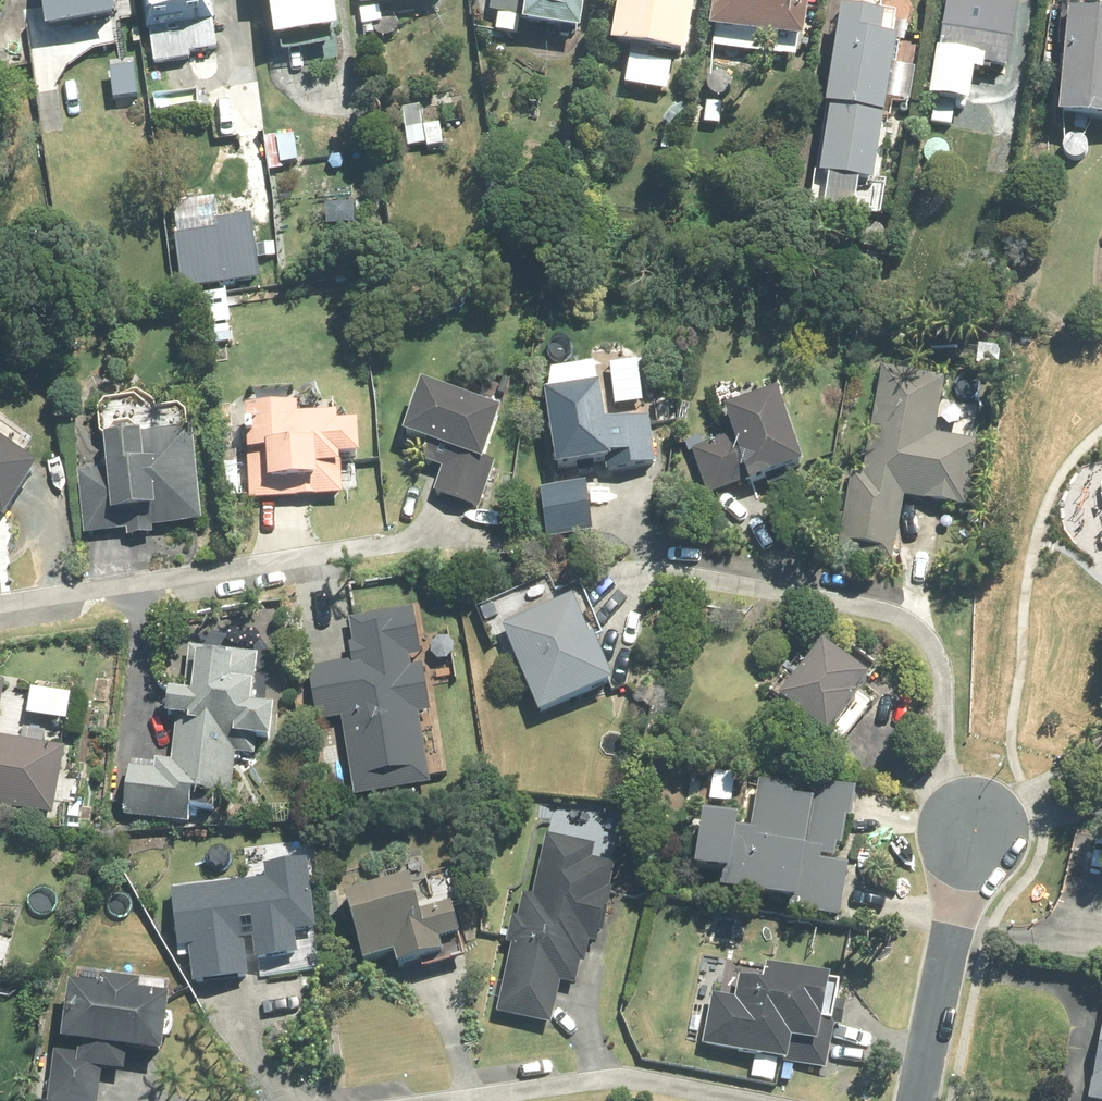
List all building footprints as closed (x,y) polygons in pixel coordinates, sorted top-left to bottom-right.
[(45,34),(115,27),(112,0),(41,0),(45,34)] [(147,32),(210,21),(208,0),(142,0),(147,32)] [(256,3),(268,2),(274,47),(339,38),(334,0),(256,0),(256,3)] [(361,5),(387,1),(388,9),(446,0),(360,0),(361,5)] [(491,15),(521,20),(524,0),(493,0),(491,15)] [(526,31),(582,38),(587,0),(530,0),(526,31)] [(612,48),(688,60),(698,0),(620,0),(612,48)] [(797,63),(799,50),(806,51),(814,0),(717,0),(712,32),(717,33),(715,49),(797,63)] [(932,102),(934,103),(931,125),(953,129),(957,106),(971,108),(976,77),(985,78),(986,68),(1011,72),(1021,2),(1007,0),(947,0),(938,57),(929,55),(924,96),(932,97),(932,102)] [(381,10),(360,11),(360,27),(381,26),(381,10)] [(898,46),(884,44),(887,21),(843,15),(828,112),(833,113),(822,183),(875,192),(898,46)] [(1062,123),(1101,126),(1101,21),(1072,18),(1062,123)] [(404,110),(406,130),(423,128),(420,108),(404,110)] [(707,113),(707,125),(721,126),(721,114),(707,113)] [(424,127),(428,151),(444,148),(440,124),(424,127)] [(307,134),(313,214),(354,212),(348,130),(307,134)] [(284,169),(299,166),(294,140),(265,146),(271,178),(285,175),(284,169)] [(678,164),(678,155),(667,153),(666,163),(678,164)] [(59,240),(43,241),(44,252),(60,251),(59,240)] [(977,374),(997,377),(1000,357),(980,353),(977,374)] [(843,536),(839,555),(895,565),(908,499),(968,511),(980,447),(936,438),(947,382),(885,371),(864,477),(855,475),(847,519),(833,516),(830,533),(843,536)] [(494,468),(485,464),(502,419),(422,390),(404,441),(427,450),(422,463),(442,470),(434,494),(479,510),(494,468)] [(600,393),(545,400),(557,475),(606,468),(607,476),(657,467),(649,422),(606,430),(600,393)] [(702,451),(694,453),(710,498),(749,485),(750,490),(804,471),(780,398),(725,417),(733,439),(702,451)] [(298,415),(246,417),(249,502),(343,498),(341,464),(361,463),(359,430),(338,430),(338,422),(298,425),(298,415)] [(694,453),(702,451),(698,439),(685,445),(689,455),(694,453)] [(104,450),(107,475),(78,478),(83,536),(124,533),(125,541),(153,538),(152,532),(202,527),(194,441),(141,444),(141,448),(104,450)] [(2,526),(37,476),(0,450),(0,524),(2,526)] [(587,485),(541,491),(549,540),(594,533),(587,485)] [(575,604),(504,632),(539,720),(615,690),(596,643),(591,645),(575,604)] [(430,788),(419,714),(431,713),(424,666),(412,668),(410,658),(421,656),(414,610),(349,621),(353,644),(349,644),(353,668),(350,668),(349,664),(309,670),(317,723),(343,719),(355,799),(430,788)] [(129,769),(122,818),(188,827),(189,812),(213,814),(214,802),(229,803),(234,756),(254,758),(256,747),(272,749),(275,715),(252,712),(254,692),(251,692),(256,658),(188,650),(182,699),(170,698),(167,721),(176,722),(171,763),(155,761),(154,773),(129,769)] [(780,706),(831,748),(862,711),(859,707),(871,693),(824,654),(780,706)] [(53,821),(66,751),(0,741),(0,811),(53,821)] [(722,896),(790,910),(790,913),(841,923),(849,872),(823,868),(824,861),(837,863),(838,853),(843,853),(848,825),(851,826),(857,797),(818,788),(816,806),(793,801),(794,793),(760,786),(751,841),(740,839),(741,835),(705,828),(696,879),(723,884),(722,896)] [(70,807),(68,820),(78,822),(80,809),(70,807)] [(506,945),(512,947),(496,1014),(550,1028),(559,987),(575,990),(580,966),(583,967),(588,946),(597,948),(599,938),(603,939),(613,894),(609,893),(615,870),(594,866),(597,850),(546,837),(532,898),(522,897),(518,919),(512,918),(506,945)] [(297,964),(295,942),(315,939),(306,865),(264,870),(266,884),(173,895),(179,954),(189,952),(193,990),(248,984),(244,947),(253,946),(256,967),(297,964)] [(442,961),(438,948),(460,942),(451,909),(420,917),(411,886),(345,904),(362,968),(393,959),(398,973),(442,961)] [(713,998),(703,1050),(789,1067),(790,1064),(826,1072),(835,1028),(822,1026),(832,983),(772,970),(769,988),(742,982),(736,1002),(713,998)] [(99,1072),(123,1075),(124,1058),(163,1063),(170,1005),(138,1001),(140,991),(102,987),(101,995),(69,991),(63,1051),(53,1050),(47,1100),(96,1100),(99,1072)] [(1095,1083),(1094,1083),(1091,1100),(1101,1100),(1101,1045),(1095,1083)]
